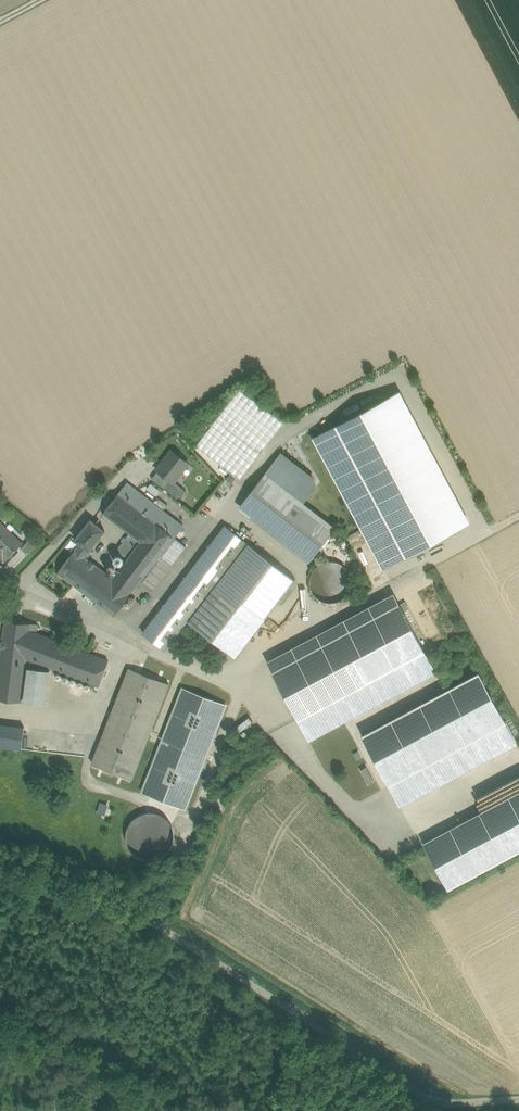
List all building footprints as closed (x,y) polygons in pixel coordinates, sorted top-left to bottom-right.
[(196,446),(241,480),(284,423),(239,389),(196,446)] [(339,423),(313,437),(384,569),(409,556),(411,559),(456,534),(455,531),(470,523),(399,391),(384,399),(382,397),(361,408),(358,402),(343,411),(346,416),(338,420),(339,423)] [(158,471),(173,482),(174,481),(188,463),(172,451),(158,470),(158,471)] [(281,453),(239,508),(309,563),(336,529),(302,503),(316,486),(311,476),(281,453)] [(152,479),(167,491),(173,482),(158,471),(152,479)] [(185,490),(174,481),(173,482),(167,491),(177,499),(185,490)] [(118,494),(155,522),(173,536),(182,525),(127,482),(118,494)] [(144,491),(153,499),(161,490),(152,482),(144,491)] [(155,522),(118,494),(103,513),(129,533),(141,541),(155,522)] [(105,530),(90,519),(75,539),(80,543),(90,550),(91,548),(105,530)] [(0,551),(0,557),(4,561),(22,543),(0,521),(0,551)] [(112,578),(132,593),(141,581),(153,590),(186,546),(173,536),(155,522),(141,541),(127,559),(112,578)] [(298,579),(228,525),(143,626),(168,653),(190,627),(235,657),(298,579)] [(141,541),(129,533),(117,550),(127,559),(141,541)] [(32,537),(22,548),(28,554),(38,543),(32,537)] [(93,551),(91,548),(90,550),(80,543),(75,549),(87,558),(93,551)] [(112,578),(87,558),(75,549),(58,572),(104,607),(112,614),(114,615),(132,593),(112,578)] [(314,587),(330,588),(329,599),(344,600),(346,563),(316,561),(314,587)] [(267,662),(309,741),(437,672),(394,593),(267,662)] [(112,614),(104,607),(101,611),(109,618),(112,614)] [(5,621),(0,662),(0,699),(22,702),(27,659),(30,631),(31,624),(5,621)] [(37,633),(30,631),(27,659),(99,687),(108,661),(37,633)] [(50,670),(29,667),(24,702),(46,705),(50,670)] [(130,669),(92,764),(132,779),(168,684),(130,669)] [(518,743),(479,671),(361,735),(400,807),(518,743)] [(225,706),(181,689),(143,790),(187,807),(225,706)] [(241,730),(254,721),(251,717),(239,725),(241,730)] [(0,725),(0,747),(22,750),(25,728),(0,725)] [(369,766),(360,770),(366,784),(375,780),(369,766)] [(423,842),(448,888),(518,851),(518,792),(423,842)] [(155,808),(129,824),(146,853),(169,839),(162,827),(165,825),(155,808)]
